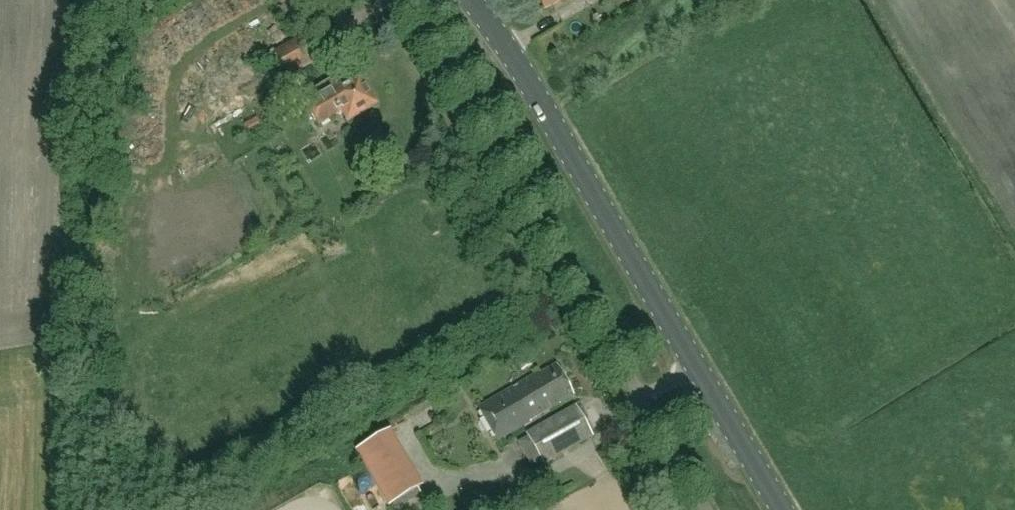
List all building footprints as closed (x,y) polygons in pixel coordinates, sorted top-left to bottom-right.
[(544,8),(558,0),(540,0),(544,8)] [(306,32),(273,50),(289,75),(323,56),(306,32)] [(332,79),(302,97),(318,124),(343,109),(348,119),(375,104),(359,75),(337,88),(332,79)] [(513,358),(521,371),(532,365),(524,351),(513,358)] [(531,376),(478,407),(498,440),(530,420),(573,394),(555,364),(532,378),(531,376)] [(527,434),(543,462),(591,435),(575,406),(527,434)] [(357,442),(391,502),(427,482),(393,423),(357,442)]
